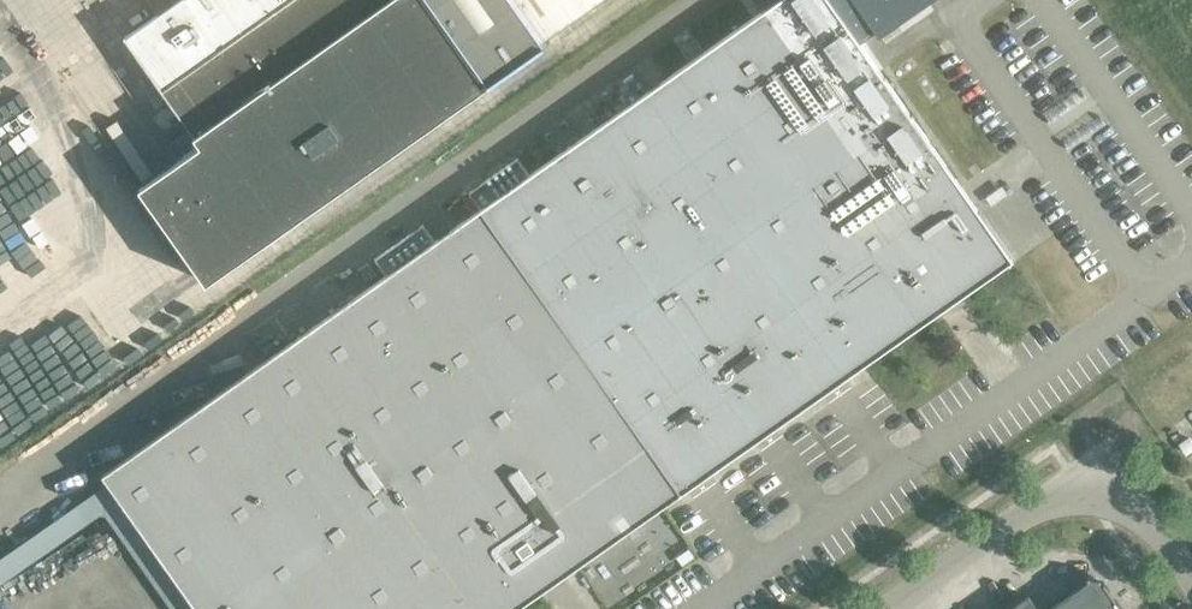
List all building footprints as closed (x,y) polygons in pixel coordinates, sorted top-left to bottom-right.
[(103,475),(198,608),(517,608),(681,493),(942,310),(1013,260),(859,42),(875,31),(879,37),(929,2),(928,0),(756,0),(763,11),(529,175),(518,159),(469,193),(481,209),(435,241),(423,225),(351,275),(363,292),(103,475)] [(127,37),(202,143),(140,187),(207,281),(490,83),(546,44),(542,38),(597,0),(179,0),(127,37)] [(1191,450),(1186,442),(1176,449),(1181,456),(1191,450)] [(1097,579),(1094,578),(1050,608),(1118,608),(1097,579)] [(1009,608),(1035,608),(1027,596),(1009,608)]
